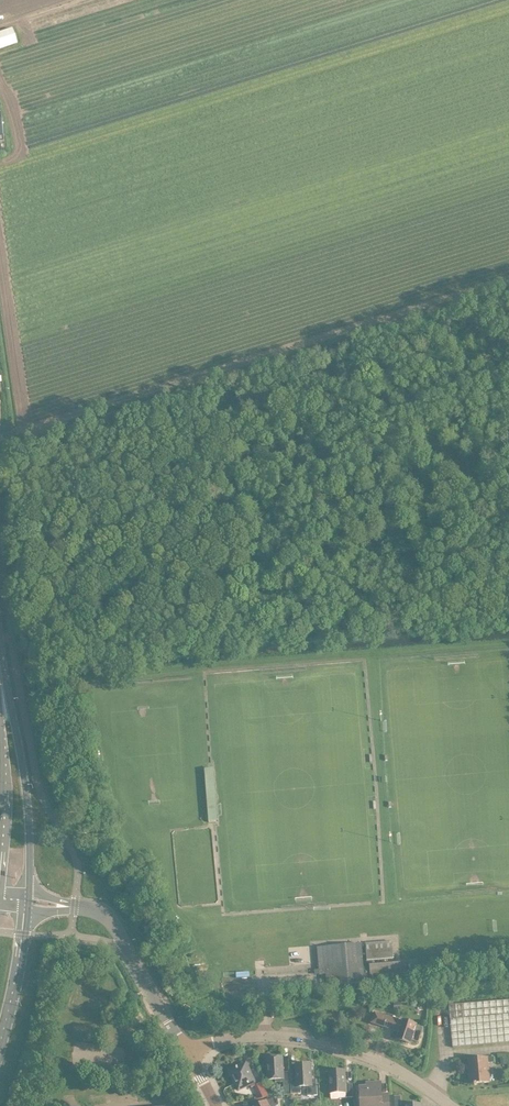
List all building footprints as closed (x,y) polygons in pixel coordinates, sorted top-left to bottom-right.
[(10,27),(0,30),(0,47),(15,42),(10,27)] [(400,983),(400,975),(406,974),(405,961),(392,962),(392,958),(390,940),(316,946),(318,973),(325,973),(325,985),(396,979),(396,984),(400,983)] [(451,1046),(508,1041),(508,998),(447,1004),(451,1046)] [(415,1024),(408,1022),(401,1019),(400,1020),(394,1018),(394,1016),(384,1012),(383,1015),(373,1011),(369,1021),(397,1031),(394,1038),(401,1040),(400,1042),(406,1044),(407,1042),(408,1043),(410,1039),(417,1041),(421,1027),(414,1025),(415,1024)] [(281,1056),(265,1056),(266,1079),(273,1078),(273,1081),(281,1080),(282,1093),(289,1093),(289,1081),(288,1071),(282,1072),(281,1056)] [(467,1058),(469,1083),(472,1083),(472,1084),(475,1084),(475,1082),(487,1081),(486,1062),(492,1061),(492,1056),(467,1058)] [(250,1086),(261,1081),(254,1067),(248,1070),(244,1062),(228,1070),(237,1089),(248,1083),(250,1086)] [(294,1080),(289,1081),(289,1093),(299,1092),(299,1086),(305,1085),(305,1095),(316,1094),(315,1078),(310,1078),(309,1063),(293,1064),(294,1080)] [(343,1069),(327,1070),(328,1092),(329,1097),(344,1096),(351,1096),(350,1083),(344,1083),(343,1069)] [(358,1086),(359,1105),(388,1105),(388,1096),(387,1095),(380,1095),(379,1081),(365,1082),(365,1085),(358,1086)] [(264,1088),(256,1092),(258,1097),(268,1096),(264,1088)] [(244,1102),(246,1105),(272,1105),(276,1104),(273,1098),(272,1095),(267,1096),(266,1099),(244,1102)] [(388,1096),(388,1105),(399,1105),(398,1096),(388,1096)]
